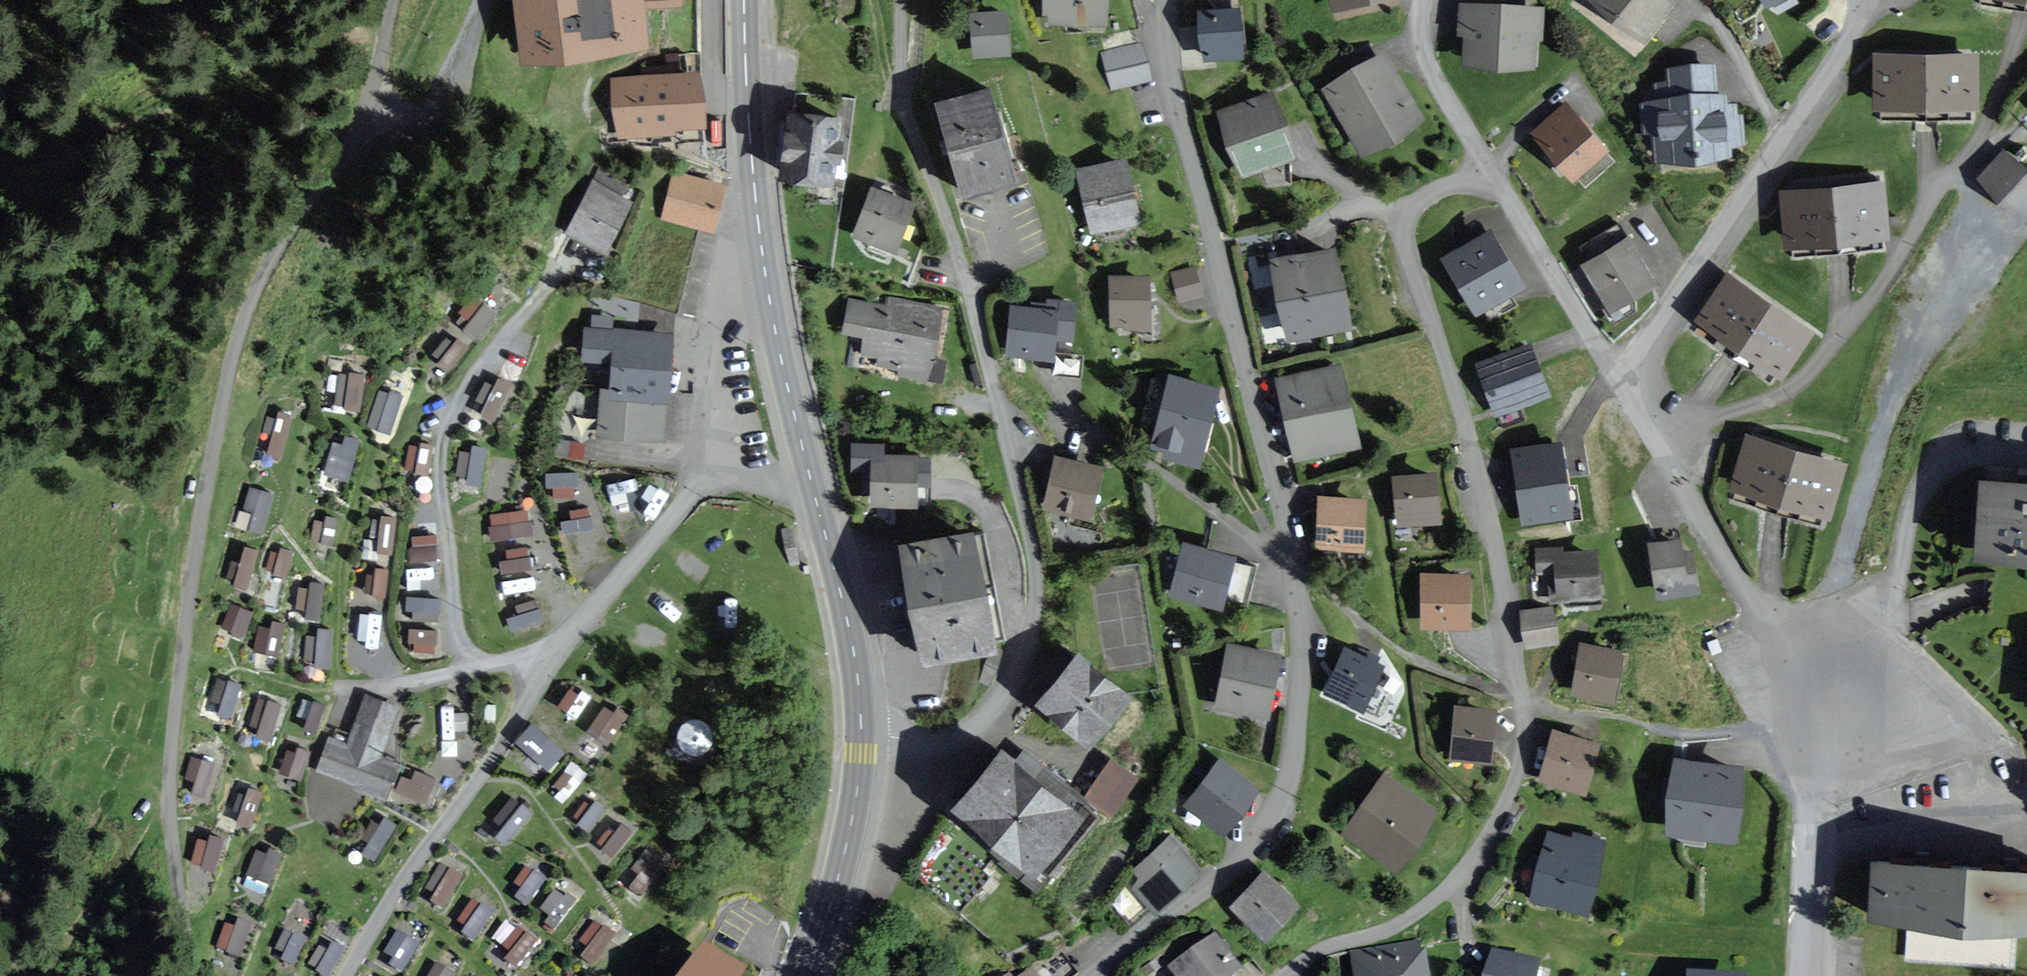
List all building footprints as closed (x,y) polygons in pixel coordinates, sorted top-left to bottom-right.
[(520,65),(648,52),(644,11),(681,7),(680,0),(513,0),(520,65)] [(1106,0),(1041,0),(1041,20),(1047,20),(1047,28),(1106,28),(1106,0)] [(1398,0),(1328,0),(1333,21),(1399,4),(1398,0)] [(1646,46),(1679,3),(1676,0),(1586,0),(1646,46)] [(1766,8),(1781,0),(1761,0),(1766,8)] [(1546,8),(1458,3),(1456,35),(1464,35),(1463,68),(1536,72),(1537,41),(1544,41),(1546,8)] [(1244,54),(1241,10),(1197,13),(1201,64),(1234,61),(1234,55),(1244,54)] [(1009,59),(1006,13),(968,16),(971,61),(1009,59)] [(1141,41),(1100,51),(1111,90),(1152,82),(1141,41)] [(1980,53),(1874,53),(1874,111),(1980,111),(1980,53)] [(1424,125),(1385,55),(1321,91),(1359,161),(1424,125)] [(1653,131),(1654,162),(1730,158),(1729,145),(1744,144),(1743,118),(1735,119),(1735,106),(1721,107),(1721,99),(1713,100),(1711,69),(1671,72),(1671,84),(1654,85),(1655,104),(1641,105),(1642,131),(1653,131)] [(699,73),(611,81),(617,137),(704,129),(699,73)] [(1015,185),(989,92),(933,107),(960,200),(1015,185)] [(1297,161),(1272,94),(1216,115),(1241,182),(1297,161)] [(1611,153),(1568,104),(1531,136),(1573,185),(1611,153)] [(841,118),(786,113),(780,183),(835,188),(841,118)] [(2003,151),(1978,180),(2026,223),(2026,172),(2003,151)] [(1141,225),(1125,159),(1075,171),(1090,237),(1141,225)] [(725,184),(674,171),(661,221),(712,234),(725,184)] [(633,202),(592,181),(565,234),(606,254),(633,202)] [(1885,181),(1780,193),(1787,252),(1891,240),(1885,181)] [(916,208),(871,190),(852,238),(896,256),(916,208)] [(1527,288),(1492,231),(1444,260),(1478,317),(1527,288)] [(1659,283),(1630,238),(1583,267),(1612,313),(1659,283)] [(1352,330),(1336,248),(1272,261),(1288,342),(1352,330)] [(1194,266),(1170,272),(1179,302),(1205,297),(1194,266)] [(1815,329),(1727,272),(1696,320),(1784,377),(1815,329)] [(1151,277),(1109,278),(1111,328),(1153,327),(1151,277)] [(454,317),(474,333),(495,307),(476,291),(454,317)] [(886,307),(848,300),(842,335),(863,339),(860,356),(877,359),(875,370),(926,379),(940,309),(888,299),(886,307)] [(1059,312),(1012,306),(1005,356),(1052,362),(1059,312)] [(666,441),(672,332),(582,327),(580,361),(610,362),(609,388),(598,387),(595,437),(666,441)] [(448,366),(467,344),(451,331),(433,354),(448,366)] [(1555,393),(1535,339),(1476,361),(1496,415),(1555,393)] [(1362,445),(1342,363),(1275,380),(1294,461),(1362,445)] [(361,398),(363,368),(339,366),(337,396),(361,398)] [(496,415),(510,378),(491,371),(477,408),(496,415)] [(1218,392),(1170,379),(1152,446),(1165,449),(1163,456),(1198,465),(1218,392)] [(369,423),(392,429),(402,389),(379,383),(369,423)] [(265,448),(280,454),(297,414),(281,408),(265,448)] [(335,431),(324,469),(349,476),(360,438),(335,431)] [(1848,461),(1746,431),(1729,489),(1830,519),(1848,461)] [(1510,435),(1514,517),(1568,514),(1564,433),(1510,435)] [(461,442),(456,476),(483,479),(487,446),(461,442)] [(1104,464),(1053,454),(1043,507),(1094,517),(1104,464)] [(917,458),(874,456),(871,504),(914,506),(917,458)] [(550,469),(551,493),(577,492),(576,468),(550,469)] [(1443,520),(1437,468),(1392,473),(1397,525),(1443,520)] [(1982,470),(1977,553),(2026,557),(2026,473),(1982,470)] [(264,529),(276,488),(251,481),(238,522),(264,529)] [(1366,495),(1319,493),(1317,546),(1364,548),(1366,495)] [(529,504),(490,507),(492,535),(531,531),(529,504)] [(373,548),(391,552),(399,512),(381,509),(373,548)] [(790,529),(781,531),(789,565),(798,563),(790,529)] [(439,535),(415,533),(413,551),(437,554),(439,535)] [(998,639),(979,535),(906,548),(925,653),(998,639)] [(1684,548),(1682,535),(1649,542),(1659,597),(1701,589),(1693,547),(1684,548)] [(250,584),(259,543),(245,540),(235,581),(250,584)] [(1600,598),(1596,549),(1561,552),(1561,544),(1531,546),(1533,575),(1556,573),(1559,601),(1600,598)] [(1233,560),(1186,549),(1175,592),(1222,604),(1233,560)] [(376,563),(368,589),(382,594),(390,567),(376,563)] [(1472,628),(1471,570),(1420,571),(1421,628),(1472,628)] [(321,611),(323,580),(299,579),(297,609),(321,611)] [(439,616),(440,594),(408,592),(407,615),(439,616)] [(229,599),(224,627),(246,631),(252,603),(229,599)] [(1560,644),(1556,606),(1521,610),(1525,648),(1560,644)] [(261,613),(255,646),(278,651),(284,618),(261,613)] [(412,623),(410,646),(435,649),(438,626),(412,623)] [(330,660),(333,627),(307,625),(304,658),(330,660)] [(1624,648),(1582,640),(1572,691),(1614,699),(1624,648)] [(1282,653),(1227,642),(1215,707),(1270,718),(1282,653)] [(1386,666),(1344,646),(1321,695),(1363,715),(1386,666)] [(1130,699),(1080,656),(1039,704),(1089,747),(1130,699)] [(214,710),(234,713),(240,677),(220,674),(214,710)] [(271,736),(283,699),(263,692),(251,730),(271,736)] [(398,706),(364,693),(345,742),(328,736),(315,771),(386,798),(399,763),(379,755),(398,706)] [(299,724),(317,728),(323,700),(306,696),(299,724)] [(603,698),(587,728),(610,740),(626,710),(603,698)] [(1499,706),(1455,702),(1450,758),(1493,763),(1499,706)] [(549,766),(566,746),(531,717),(514,738),(549,766)] [(1601,741),(1553,727),(1538,777),(1586,791),(1601,741)] [(286,741),(281,770),(304,774),(309,745),(286,741)] [(1086,816),(1001,750),(955,810),(1039,876),(1086,816)] [(1110,752),(1083,791),(1111,810),(1138,772),(1110,752)] [(197,753),(188,786),(207,792),(216,758),(197,753)] [(1263,786),(1218,754),(1184,802),(1229,834),(1263,786)] [(1745,762),(1674,755),(1667,832),(1737,839),(1745,762)] [(433,777),(414,769),(410,778),(401,775),(395,790),(423,801),(433,777)] [(1439,808),(1383,770),(1343,829),(1399,867),(1439,808)] [(238,819),(252,823),(263,786),(249,782),(238,819)] [(502,821),(495,830),(506,840),(533,807),(513,790),(493,814),(502,821)] [(392,819),(375,812),(360,848),(377,855),(392,819)] [(621,817),(601,845),(615,854),(634,826),(621,817)] [(1573,835),(1548,828),(1528,896),(1586,912),(1607,838),(1574,829),(1573,835)] [(198,830),(192,859),(216,863),(222,835),(198,830)] [(1204,869),(1171,834),(1132,871),(1140,880),(1132,887),(1157,913),(1204,869)] [(282,850),(259,841),(247,871),(270,880),(282,850)] [(1869,852),(1866,914),(1910,917),(1907,956),(2014,962),(2016,923),(2026,923),(2026,860),(1869,852)] [(444,859),(425,896),(445,907),(464,870),(444,859)] [(527,863),(512,893),(531,902),(546,873),(527,863)] [(1301,899),(1265,867),(1231,905),(1267,936),(1301,899)] [(556,883),(540,909),(560,921),(576,896),(556,883)] [(474,895),(457,927),(477,938),(494,906),(474,895)] [(229,914),(218,943),(240,952),(252,923),(229,914)] [(600,919),(577,950),(594,962),(617,931),(600,919)] [(520,965),(539,935),(516,921),(498,951),(520,965)] [(297,960),(306,933),(285,926),(276,954),(297,960)] [(382,954),(407,966),(421,938),(396,926),(382,954)] [(1216,932),(1168,969),(1173,975),(1233,975),(1244,968),(1216,932)] [(311,963),(328,972),(343,944),(327,935),(311,963)] [(1425,945),(1350,954),(1353,975),(1432,975),(1428,949),(1428,947),(1428,945),(1425,945)] [(1492,949),(1485,975),(1540,975),(1543,962),(1492,949)] [(705,961),(696,975),(730,975),(705,961)] [(435,975),(452,975),(453,969),(438,965),(435,975)] [(1032,967),(1021,975),(1040,975),(1032,967)]
